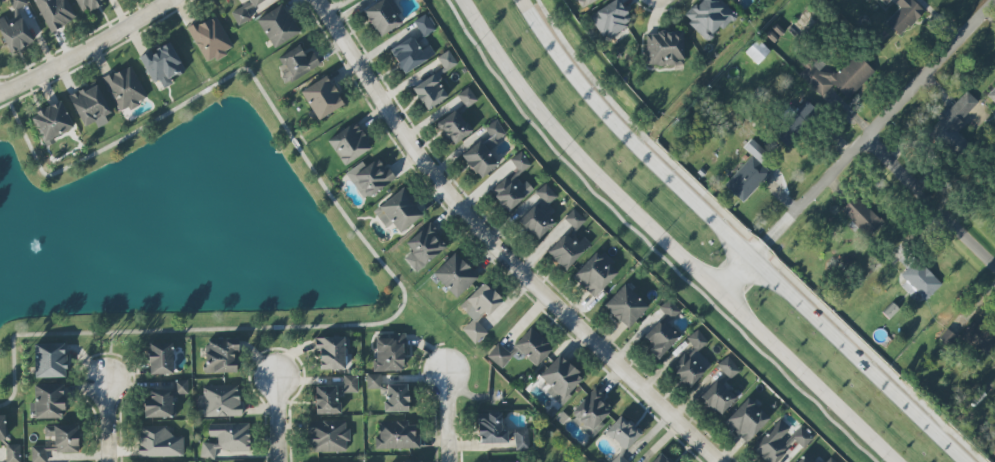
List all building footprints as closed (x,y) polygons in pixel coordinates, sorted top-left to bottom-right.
[(33,43),(18,9),(28,5),(25,0),(10,0),(15,12),(0,19),(0,31),(10,53),(33,43)] [(49,32),(76,20),(67,0),(35,0),(49,32)] [(82,13),(106,1),(106,0),(75,0),(82,13)] [(247,11),(266,0),(247,0),(249,3),(231,13),(238,26),(252,19),(247,11)] [(378,37),(404,23),(393,0),(383,0),(364,10),(378,37)] [(582,8),(596,0),(577,0),(582,8)] [(606,41),(633,20),(617,0),(612,0),(589,18),(606,41)] [(720,28),(722,31),(737,16),(720,0),(697,0),(682,16),(708,41),(720,28)] [(899,35),(923,9),(913,0),(899,0),(895,3),(900,8),(886,23),(899,35)] [(300,32),(282,4),(256,20),(275,49),(300,32)] [(414,21),(424,38),(436,31),(426,14),(414,21)] [(189,28),(205,65),(227,55),(225,51),(232,48),(217,15),(189,28)] [(683,66),(684,33),(646,32),(646,65),(683,66)] [(390,49),(402,73),(435,56),(430,45),(420,50),(413,37),(390,49)] [(770,51),(757,39),(745,53),(758,65),(770,51)] [(154,83),(159,80),(164,89),(173,83),(170,78),(185,69),(169,41),(139,58),(154,83)] [(275,57),(286,81),(320,67),(314,54),(305,57),(300,46),(275,57)] [(875,72),(856,54),(836,74),(816,54),(797,73),(821,96),(833,84),(848,99),(875,72)] [(140,105),(139,100),(145,98),(134,66),(105,77),(118,113),(140,105)] [(319,121),(345,104),(326,75),(301,92),(319,121)] [(110,114),(98,84),(69,97),(83,128),(95,122),(97,128),(108,123),(105,116),(110,114)] [(456,96),(466,109),(478,100),(468,87),(456,96)] [(961,121),(978,102),(966,91),(949,110),(947,108),(926,133),(956,159),(970,143),(958,133),(965,125),(961,121)] [(820,114),(805,100),(773,135),(788,148),(820,114)] [(31,115),(43,143),(74,128),(62,101),(31,115)] [(453,146),(472,131),(456,110),(437,124),(453,146)] [(480,128),(487,140),(463,153),(476,179),(499,167),(490,150),(498,146),(495,141),(505,135),(497,119),(480,128)] [(372,147),(355,122),(327,141),(344,166),(372,147)] [(744,147),(760,163),(768,155),(752,139),(744,147)] [(532,192),(519,175),(531,165),(521,152),(510,160),(517,169),(490,190),(507,212),(532,192)] [(743,203),(771,173),(752,156),(724,186),(743,203)] [(364,200),(394,180),(379,158),(365,167),(362,162),(346,173),(364,200)] [(555,224),(548,217),(555,211),(548,204),(557,197),(545,183),(535,193),(541,200),(518,221),(536,241),(555,224)] [(386,229),(393,224),(400,234),(424,216),(404,188),(373,211),(386,229)] [(841,210),(867,237),(882,222),(856,195),(841,210)] [(564,219),(576,230),(585,220),(574,209),(564,219)] [(415,272),(448,247),(429,224),(405,243),(412,252),(404,258),(415,272)] [(547,253),(566,271),(591,244),(583,237),(577,244),(565,233),(547,253)] [(598,250),(571,278),(594,299),(618,273),(608,264),(611,262),(598,250)] [(433,273),(456,298),(478,278),(455,253),(433,273)] [(901,275),(906,281),(901,286),(910,295),(915,290),(925,301),(942,285),(918,259),(901,275)] [(472,340),(507,305),(484,282),(459,306),(471,318),(461,329),(472,340)] [(603,306),(627,329),(648,307),(624,284),(603,306)] [(659,306),(669,321),(680,313),(670,299),(659,306)] [(658,359),(679,338),(660,320),(644,336),(653,345),(648,350),(658,359)] [(994,343),(994,335),(975,320),(962,336),(986,355),(994,343)] [(553,349),(530,328),(513,346),(537,367),(553,349)] [(698,351),(708,342),(697,330),(686,339),(692,345),(669,367),(688,387),(712,365),(698,351)] [(376,372),(405,370),(404,336),(375,337),(376,372)] [(315,337),(315,351),(320,351),(320,370),(345,370),(345,337),(315,337)] [(238,373),(237,338),(205,339),(206,374),(238,373)] [(173,374),(172,342),(148,343),(149,375),(173,374)] [(514,354),(498,342),(487,357),(503,369),(514,354)] [(35,378),(66,377),(65,343),(34,344),(35,378)] [(546,392),(560,405),(584,379),(559,355),(539,377),(550,387),(546,392)] [(740,371),(728,356),(717,365),(729,380),(740,371)] [(357,375),(341,376),(342,393),(358,392),(357,375)] [(381,375),(367,375),(367,389),(381,388),(381,375)] [(720,416),(738,397),(718,378),(700,398),(720,416)] [(174,381),(175,395),(189,394),(188,380),(174,381)] [(64,384),(34,385),(35,403),(32,403),(32,419),(65,418),(64,384)] [(385,385),(386,412),(409,412),(408,384),(385,385)] [(241,416),(240,385),(203,386),(203,396),(197,396),(197,409),(204,409),(204,417),(241,416)] [(336,386),(315,386),(316,414),(341,414),(341,402),(337,402),(336,386)] [(592,438),(606,425),(601,420),(613,409),(595,389),(569,413),(592,438)] [(746,444),(770,418),(748,398),(724,423),(746,444)] [(623,449),(612,461),(628,461),(621,456),(642,433),(621,414),(605,433),(623,449)] [(796,442),(803,449),(813,438),(801,426),(785,442),(781,438),(791,428),(780,418),(752,448),(766,461),(777,461),(796,442)] [(310,453),(347,452),(346,441),(350,441),(350,429),(346,429),(345,421),(308,422),(310,453)] [(379,423),(380,438),(375,438),(375,449),(420,448),(420,435),(416,435),(415,422),(379,423)] [(250,424),(209,424),(209,437),(218,437),(218,444),(201,444),(201,459),(216,459),(216,452),(250,452),(250,424)] [(47,453),(79,452),(78,425),(45,426),(45,446),(31,446),(32,461),(47,461),(47,453)] [(183,438),(170,438),(169,426),(138,427),(139,457),(184,456),(183,438)] [(6,445),(6,461),(20,461),(20,445),(6,445)] [(660,453),(652,461),(671,461),(660,453)]
